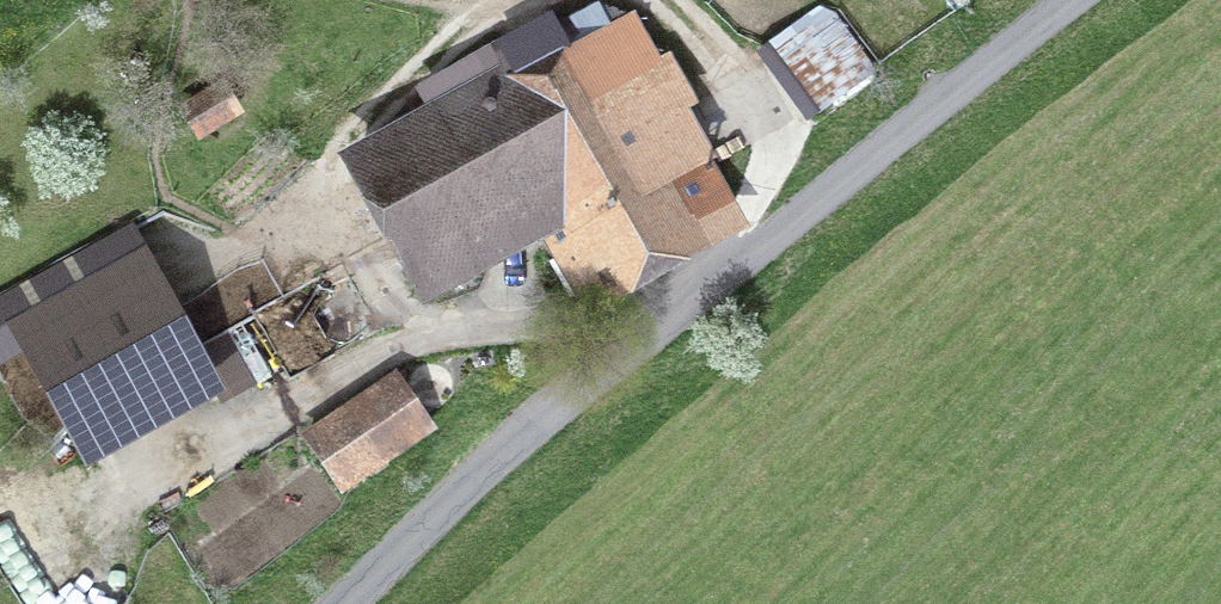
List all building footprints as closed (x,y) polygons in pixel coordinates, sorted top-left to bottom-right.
[(411,125),(313,174),(391,327),(529,258),(568,336),(744,248),(634,31),(545,75),(525,36),(398,100),(411,125)] [(141,264),(0,334),(0,371),(60,490),(216,413),(141,264)] [(382,394),(285,453),(324,518),(422,460),(382,394)]
